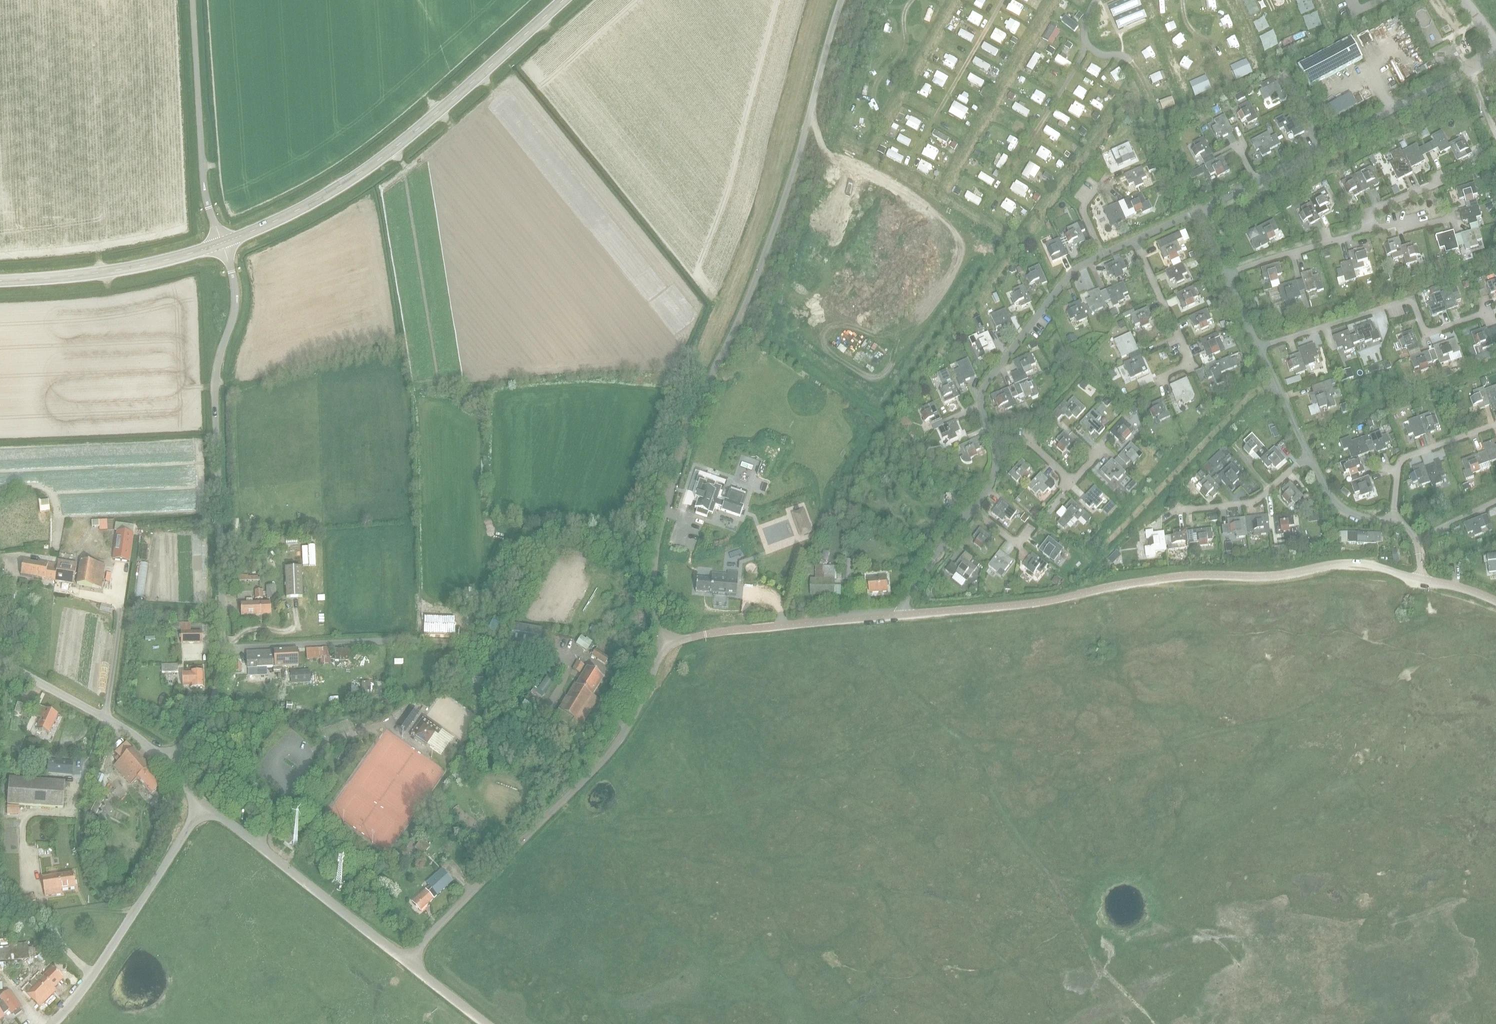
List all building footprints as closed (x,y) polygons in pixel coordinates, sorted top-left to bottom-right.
[(1118,28),(1144,17),(1137,0),(1120,0),(1108,5),(1118,28)] [(1079,11),(1075,17),(1080,20),(1084,15),(1079,11)] [(1298,65),(1309,87),(1362,59),(1351,37),(1298,65)] [(1068,41),(1065,46),(1070,50),(1073,45),(1068,41)] [(1050,47),(1047,52),(1052,56),(1055,50),(1050,47)] [(1270,99),(1272,103),(1279,100),(1280,103),(1286,100),(1287,96),(1284,91),(1282,92),(1277,82),(1259,91),(1264,102),(1270,99)] [(1010,92),(1007,98),(1012,101),(1016,95),(1010,92)] [(1244,92),(1235,96),(1238,102),(1246,97),(1244,92)] [(1242,113),(1238,115),(1241,122),(1245,121),(1248,124),(1258,119),(1249,102),(1239,108),(1242,113)] [(1095,112),(1092,118),(1097,121),(1100,115),(1095,112)] [(1121,119),(1129,124),(1134,117),(1126,112),(1121,119)] [(1274,121),(1279,131),(1283,129),(1287,136),(1291,134),(1294,138),(1304,133),(1295,115),(1285,120),(1283,116),(1274,121)] [(1217,126),(1212,128),(1216,136),(1220,133),(1223,138),(1233,133),(1224,116),(1214,121),(1217,126)] [(1478,121),(1480,127),(1487,125),(1484,118),(1478,121)] [(1439,153),(1450,148),(1447,144),(1440,131),(1430,136),(1433,141),(1428,143),(1432,151),(1437,149),(1439,153)] [(1268,132),(1251,141),(1256,151),(1259,150),(1262,157),(1271,152),(1270,150),(1281,144),(1276,135),(1271,138),(1268,132)] [(1447,144),(1450,148),(1457,161),(1471,153),(1469,148),(1462,136),(1458,139),(1447,144)] [(1195,148),(1191,150),(1195,157),(1199,155),(1202,160),(1212,154),(1204,138),(1193,143),(1195,148)] [(1404,141),(1399,143),(1402,149),(1407,146),(1404,141)] [(1128,155),(1133,153),(1129,143),(1111,150),(1116,161),(1121,159),(1123,163),(1130,160),(1128,155)] [(1415,144),(1401,152),(1410,169),(1420,163),(1425,161),(1422,156),(1419,148),(1418,149),(1415,144)] [(881,146),(878,152),(883,154),(886,149),(881,146)] [(977,149),(973,155),(980,158),(983,152),(977,149)] [(1410,169),(1401,152),(1399,149),(1389,154),(1393,161),(1389,163),(1398,180),(1412,173),(1410,169)] [(1484,153),(1478,156),(1481,162),(1487,159),(1484,153)] [(1222,157),(1205,165),(1210,175),(1214,172),(1217,177),(1224,173),(1229,171),(1227,166),(1222,157)] [(1355,174),(1364,191),(1378,184),(1379,183),(1376,178),(1372,172),(1373,172),(1371,167),(1370,167),(1355,174)] [(1141,179),(1146,177),(1142,168),(1125,175),(1129,185),(1134,183),(1136,187),(1143,184),(1141,179)] [(1045,173),(1043,177),(1051,181),(1053,178),(1045,173)] [(1364,191),(1355,174),(1342,181),(1342,183),(1347,194),(1352,191),(1354,196),(1364,191)] [(1456,189),(1459,200),(1465,199),(1466,203),(1474,201),(1473,197),(1478,195),(1475,184),(1456,189)] [(1162,186),(1155,190),(1157,194),(1164,191),(1162,186)] [(1202,187),(1198,193),(1203,196),(1206,191),(1202,187)] [(1318,194),(1309,199),(1311,202),(1311,203),(1318,215),(1329,210),(1326,205),(1329,203),(1325,197),(1328,195),(1325,189),(1318,193),(1319,194),(1318,194)] [(1037,193),(1033,199),(1037,202),(1041,196),(1037,193)] [(1123,201),(1128,211),(1133,209),(1135,214),(1141,211),(1142,214),(1149,211),(1150,207),(1148,202),(1145,203),(1141,193),(1125,200),(1123,201)] [(1311,202),(1309,203),(1300,208),(1303,213),(1299,215),(1303,223),(1307,220),(1310,225),(1320,220),(1318,215),(1317,215),(1311,203),(1311,202)] [(1108,208),(1104,210),(1112,227),(1116,225),(1126,221),(1118,204),(1111,207),(1108,208)] [(1476,219),(1482,217),(1478,206),(1460,211),(1463,223),(1468,221),(1469,226),(1478,223),(1476,219)] [(1256,229),(1260,237),(1251,242),(1256,251),(1270,243),(1269,241),(1276,237),(1274,233),(1279,230),(1273,220),(1256,229)] [(1066,236),(1069,243),(1073,241),(1075,246),(1085,241),(1077,224),(1068,229),(1070,234),(1066,236)] [(1127,226),(1122,228),(1124,234),(1130,232),(1127,226)] [(1461,234),(1465,249),(1478,246),(1476,241),(1482,240),(1479,229),(1461,234)] [(1438,236),(1441,249),(1446,247),(1448,252),(1459,250),(1454,231),(1438,236)] [(1181,252),(1177,242),(1182,239),(1179,233),(1156,243),(1164,259),(1169,257),(1171,262),(1179,259),(1176,254),(1181,252)] [(1393,260),(1404,257),(1401,247),(1399,238),(1388,241),(1389,247),(1385,248),(1387,256),(1392,255),(1393,260)] [(1050,244),(1045,246),(1053,263),(1057,261),(1067,257),(1059,239),(1050,244)] [(1404,257),(1407,266),(1417,263),(1415,257),(1420,256),(1418,248),(1413,249),(1411,244),(1401,247),(1404,257)] [(1348,253),(1350,261),(1351,261),(1353,272),(1354,272),(1354,271),(1364,268),(1363,263),(1367,261),(1364,248),(1348,253)] [(1329,250),(1322,252),(1324,259),(1331,257),(1329,250)] [(1115,262),(1105,266),(1109,277),(1114,275),(1116,279),(1123,276),(1121,272),(1127,269),(1122,259),(1121,259),(1119,255),(1113,258),(1115,262)] [(1351,261),(1350,261),(1350,262),(1340,264),(1341,270),(1337,271),(1339,279),(1344,278),(1346,283),(1356,280),(1354,272),(1353,272),(1351,261)] [(1436,268),(1442,270),(1444,263),(1438,261),(1436,268)] [(1278,281),(1277,276),(1282,275),(1279,263),(1261,268),(1264,279),(1269,278),(1270,283),(1278,281)] [(1165,271),(1170,281),(1174,279),(1177,284),(1184,280),(1182,276),(1187,274),(1182,264),(1165,271)] [(1027,277),(1030,284),(1034,282),(1037,288),(1047,283),(1039,266),(1029,270),(1031,276),(1027,277)] [(1312,272),(1300,275),(1306,293),(1316,290),(1317,292),(1324,290),(1321,283),(1320,283),(1318,275),(1313,276),(1312,272)] [(1487,283),(1491,294),(1495,292),(1495,293),(1495,280),(1487,283)] [(1278,287),(1283,303),(1285,302),(1287,309),(1296,307),(1294,299),(1301,298),(1296,281),(1278,287)] [(1106,291),(1100,293),(1105,303),(1110,301),(1111,301),(1113,307),(1119,305),(1118,303),(1125,300),(1123,295),(1128,293),(1123,283),(1106,291)] [(1015,295),(1011,297),(1014,305),(1019,303),(1021,307),(1031,303),(1024,286),(1013,290),(1015,295)] [(1175,295),(1182,309),(1195,304),(1193,300),(1197,297),(1193,287),(1175,295)] [(1429,290),(1431,296),(1440,293),(1438,287),(1429,290)] [(1451,290),(1441,294),(1447,311),(1458,307),(1456,303),(1461,301),(1458,293),(1457,288),(1451,290)] [(1090,299),(1086,301),(1090,309),(1094,307),(1096,312),(1106,307),(1105,303),(1100,293),(1099,290),(1088,294),(1090,299)] [(1447,311),(1441,294),(1430,298),(1432,303),(1427,304),(1431,316),(1447,311)] [(1209,300),(1212,306),(1218,303),(1215,297),(1209,300)] [(1071,311),(1067,313),(1070,320),(1074,318),(1077,323),(1087,319),(1079,301),(1069,306),(1071,311)] [(1130,316),(1135,326),(1140,324),(1142,328),(1149,325),(1147,320),(1152,319),(1147,308),(1135,314),(1130,316)] [(1190,317),(1194,328),(1199,325),(1201,330),(1208,327),(1207,322),(1211,320),(1207,309),(1190,317)] [(991,316),(997,328),(1001,326),(1004,331),(1014,326),(1006,310),(991,316)] [(1134,310),(1122,316),(1124,319),(1130,316),(1135,314),(1134,310)] [(1264,311),(1257,313),(1260,321),(1267,318),(1264,311)] [(979,318),(974,321),(976,327),(982,324),(979,318)] [(1118,323),(1121,329),(1127,326),(1123,320),(1118,323)] [(1356,335),(1350,337),(1352,344),(1364,340),(1365,343),(1372,340),(1373,342),(1381,340),(1378,332),(1376,333),(1372,323),(1354,329),(1356,335)] [(1471,333),(1476,347),(1481,345),(1483,350),(1493,346),(1487,328),(1471,333)] [(1350,337),(1348,331),(1333,337),(1337,349),(1342,347),(1344,352),(1354,349),(1354,348),(1352,344),(1350,337)] [(1399,342),(1401,349),(1406,348),(1408,352),(1418,349),(1412,331),(1401,335),(1403,340),(1399,342)] [(976,344),(979,351),(983,349),(985,355),(996,350),(988,333),(978,337),(977,335),(969,338),(973,346),(976,344)] [(1075,334),(1067,337),(1069,344),(1077,341),(1075,334)] [(1114,341),(1122,359),(1138,351),(1131,334),(1114,341)] [(1218,334),(1200,342),(1205,352),(1207,356),(1212,354),(1219,351),(1224,349),(1222,344),(1218,334)] [(1448,342),(1433,348),(1439,366),(1450,362),(1448,357),(1460,353),(1455,340),(1448,342)] [(1029,344),(1032,350),(1038,347),(1035,341),(1029,344)] [(1299,349),(1300,353),(1305,366),(1316,363),(1314,357),(1319,356),(1316,348),(1314,343),(1299,349)] [(1410,358),(1414,368),(1418,367),(1420,372),(1428,369),(1426,364),(1431,363),(1427,352),(1410,358)] [(1300,353),(1289,357),(1291,362),(1286,364),(1289,372),(1294,370),(1296,374),(1306,370),(1305,366),(1300,353)] [(1012,376),(1016,385),(1028,379),(1026,374),(1033,371),(1031,366),(1036,364),(1032,354),(1014,361),(1018,371),(1012,374),(1012,376)] [(1141,356),(1124,364),(1128,374),(1130,379),(1134,377),(1142,373),(1147,371),(1145,367),(1141,356)] [(1220,373),(1239,365),(1235,357),(1231,359),(1230,357),(1203,369),(1208,379),(1213,377),(1217,386),(1224,382),(1220,373)] [(936,362),(939,368),(945,365),(941,359),(936,362)] [(959,369),(954,371),(958,379),(957,380),(959,386),(966,383),(965,381),(976,377),(968,360),(957,364),(959,369)] [(939,390),(945,404),(960,397),(952,379),(948,369),(937,374),(942,384),(944,388),(939,390)] [(1448,369),(1442,371),(1444,378),(1451,375),(1448,369)] [(1351,372),(1339,376),(1342,382),(1354,378),(1351,372)] [(1013,386),(1018,396),(1023,393),(1025,398),(1030,396),(1032,398),(1037,396),(1038,394),(1031,378),(1013,386)] [(1172,392),(1171,392),(1176,403),(1181,400),(1183,405),(1192,401),(1193,400),(1194,398),(1194,397),(1193,395),(1194,395),(1189,385),(1186,378),(1169,385),(1172,392)] [(1308,394),(1312,405),(1317,404),(1319,408),(1326,405),(1327,408),(1335,406),(1332,397),(1330,398),(1329,395),(1335,393),(1330,380),(1323,383),(1325,388),(1308,394)] [(1397,385),(1399,392),(1406,390),(1403,383),(1397,385)] [(1013,398),(1008,388),(999,393),(998,392),(991,395),(993,401),(996,400),(999,408),(1004,405),(1006,411),(1016,406),(1013,398)] [(1474,397),(1470,399),(1473,407),(1477,405),(1479,410),(1490,406),(1484,392),(1485,392),(1483,388),(1473,392),(1474,397)] [(1484,392),(1490,406),(1491,410),(1495,408),(1495,388),(1485,392),(1484,392)] [(1065,401),(1052,415),(1058,420),(1064,414),(1070,420),(1073,416),(1077,419),(1086,409),(1074,398),(1068,404),(1065,401)] [(1103,402),(1107,407),(1112,402),(1107,398),(1103,402)] [(1154,409),(1149,411),(1152,416),(1153,418),(1158,416),(1160,421),(1170,417),(1169,416),(1162,400),(1152,404),(1154,409)] [(921,414),(922,416),(925,422),(929,420),(932,425),(942,420),(940,416),(934,403),(924,407),(926,412),(921,414)] [(1129,411),(1134,415),(1138,411),(1134,406),(1129,411)] [(1201,406),(1196,411),(1201,415),(1206,411),(1201,406)] [(1031,416),(1028,410),(1020,413),(1024,420),(1031,416)] [(1088,416),(1081,424),(1088,431),(1091,434),(1094,431),(1099,435),(1105,428),(1100,424),(1098,422),(1101,418),(1098,416),(1093,411),(1088,416)] [(1428,413),(1418,417),(1425,435),(1435,431),(1433,426),(1438,424),(1435,416),(1430,418),(1428,413)] [(1058,420),(1052,415),(1052,414),(1048,418),(1054,425),(1058,420)] [(1425,435),(1418,417),(1408,420),(1410,426),(1405,427),(1408,435),(1413,433),(1415,438),(1425,435)] [(1365,420),(1368,429),(1373,427),(1370,418),(1365,420)] [(1013,425),(1010,419),(1004,422),(1007,428),(1013,425)] [(1123,420),(1111,433),(1119,440),(1122,443),(1125,440),(1131,434),(1134,431),(1131,428),(1123,420)] [(958,437),(956,433),(960,431),(956,421),(939,428),(943,439),(948,437),(950,441),(958,437)] [(1057,447),(1062,453),(1066,449),(1070,453),(1078,445),(1064,432),(1057,440),(1061,444),(1057,447)] [(1386,449),(1384,444),(1389,442),(1386,435),(1381,436),(1380,432),(1369,435),(1376,453),(1386,449)] [(1257,456),(1262,460),(1269,453),(1252,435),(1244,442),(1248,446),(1244,450),(1250,455),(1254,452),(1257,456)] [(1350,437),(1340,441),(1344,450),(1348,449),(1351,459),(1358,456),(1369,452),(1366,442),(1369,441),(1368,436),(1359,439),(1351,442),(1350,437)] [(964,456),(961,458),(962,461),(964,463),(966,464),(969,464),(972,463),(971,460),(978,456),(976,451),(981,449),(976,439),(959,446),(964,456)] [(1482,445),(1485,452),(1489,462),(1495,459),(1495,446),(1493,441),(1482,445)] [(1131,444),(1119,457),(1127,464),(1130,461),(1134,463),(1139,458),(1142,454),(1139,452),(1131,444)] [(1269,453),(1262,460),(1265,464),(1264,465),(1268,468),(1272,465),(1275,469),(1281,463),(1285,460),(1282,456),(1275,448),(1269,453)] [(1479,454),(1462,461),(1465,471),(1463,472),(1466,479),(1473,477),(1472,474),(1479,471),(1478,466),(1483,464),(1489,462),(1485,452),(1479,454)] [(1351,459),(1340,463),(1344,474),(1349,472),(1353,482),(1360,479),(1358,474),(1365,472),(1363,467),(1361,467),(1358,456),(1351,459)] [(1212,458),(1208,462),(1212,466),(1216,463),(1212,458)] [(1105,467),(1101,471),(1105,475),(1110,480),(1114,476),(1118,480),(1125,472),(1112,460),(1105,467)] [(1425,468),(1430,482),(1432,486),(1443,482),(1441,478),(1446,476),(1440,460),(1435,462),(1436,465),(1425,468)] [(1027,472),(1030,469),(1022,461),(1010,474),(1018,481),(1021,478),(1024,480),(1030,475),(1027,472)] [(1238,479),(1234,476),(1238,472),(1231,464),(1218,476),(1217,477),(1231,491),(1235,488),(1232,485),(1238,479)] [(1419,486),(1430,482),(1425,468),(1424,464),(1413,468),(1415,473),(1410,475),(1413,482),(1418,481),(1419,486)] [(1029,487),(1036,494),(1039,490),(1043,493),(1048,487),(1050,489),(1055,485),(1054,481),(1050,477),(1048,479),(1041,473),(1029,487)] [(1217,494),(1217,493),(1220,490),(1208,477),(1201,483),(1204,487),(1201,491),(1206,496),(1210,493),(1213,497),(1217,494)] [(1353,482),(1350,483),(1355,494),(1360,492),(1361,497),(1374,492),(1368,477),(1360,479),(1353,482)] [(706,482),(699,479),(695,492),(697,493),(695,499),(698,500),(695,507),(697,508),(696,513),(707,517),(708,512),(712,514),(715,505),(722,508),(722,509),(740,516),(743,506),(742,505),(745,496),(729,490),(726,500),(725,500),(724,502),(717,500),(721,487),(714,485),(713,487),(706,484),(706,482)] [(1282,498),(1287,504),(1291,500),(1295,504),(1303,497),(1291,484),(1287,488),(1286,487),(1283,490),(1286,494),(1282,498)] [(1082,501),(1089,508),(1093,503),(1097,507),(1102,502),(1098,498),(1102,495),(1094,487),(1082,501)] [(1444,495),(1437,497),(1440,504),(1447,502),(1444,495)] [(40,501),(41,511),(49,510),(48,500),(40,501)] [(995,509),(992,513),(996,516),(1003,521),(1006,517),(1010,520),(1017,512),(1002,500),(995,509)] [(1087,523),(1092,518),(1086,512),(1085,513),(1072,501),(1064,508),(1068,512),(1058,524),(1063,529),(1074,517),(1078,521),(1081,517),(1087,523)] [(1111,502),(1107,507),(1111,511),(1116,506),(1111,502)] [(1030,514),(1036,518),(1040,513),(1035,508),(1030,514)] [(799,532),(801,537),(808,534),(812,533),(804,510),(792,514),(799,532)] [(1046,513),(1042,517),(1046,521),(1050,517),(1046,513)] [(1317,513),(1307,515),(1308,522),(1318,520),(1317,513)] [(1252,517),(1246,517),(1247,523),(1246,523),(1247,533),(1248,533),(1254,532),(1254,536),(1271,534),(1268,515),(1252,517)] [(1289,531),(1288,526),(1294,526),(1293,515),(1275,517),(1274,517),(1276,535),(1284,534),(1283,532),(1289,531)] [(1021,521),(1025,524),(1028,520),(1029,518),(1025,516),(1021,521)] [(1229,525),(1222,526),(1223,534),(1229,533),(1236,532),(1237,538),(1248,537),(1248,536),(1248,533),(1247,533),(1246,523),(1247,523),(1246,517),(1245,518),(1228,520),(1229,525)] [(1480,529),(1485,527),(1482,517),(1464,523),(1467,534),(1472,532),(1474,536),(1482,534),(1480,529)] [(977,541),(975,544),(981,550),(984,546),(988,549),(995,541),(980,529),(973,537),(977,541)] [(1171,537),(1165,537),(1166,546),(1168,545),(1168,550),(1189,548),(1186,529),(1175,530),(1176,536),(1171,536),(1171,537)] [(1194,538),(1195,543),(1200,542),(1201,547),(1208,545),(1208,541),(1214,540),(1212,529),(1194,532),(1195,538),(1194,538)] [(296,530),(285,531),(286,542),(296,542),(296,530)] [(1166,546),(1165,537),(1164,532),(1153,533),(1153,530),(1145,531),(1147,540),(1148,540),(1149,547),(1145,547),(1146,557),(1156,556),(1155,552),(1166,551),(1166,546)] [(1357,533),(1348,533),(1348,544),(1357,544),(1367,544),(1367,543),(1381,543),(1381,536),(1376,536),(1376,534),(1367,534),(1367,533),(1357,533)] [(1048,537),(1039,550),(1054,562),(1063,549),(1053,541),(1050,539),(1048,537)] [(117,541),(114,558),(129,561),(132,543),(117,541)] [(1117,550),(1112,555),(1118,560),(1122,555),(1117,550)] [(1000,551),(989,566),(997,573),(1001,568),(1004,571),(1012,561),(1000,551)] [(1033,553),(1023,566),(1034,575),(1037,571),(1041,573),(1047,565),(1033,553)] [(1488,557),(1489,574),(1495,573),(1495,556),(1488,557)] [(952,562),(945,571),(954,577),(957,573),(963,578),(967,581),(970,577),(977,568),(979,564),(972,559),(969,563),(962,557),(956,565),(952,562)] [(77,584),(101,588),(105,564),(81,560),(77,584)] [(842,580),(849,580),(851,561),(845,560),(842,580)] [(45,579),(54,581),(57,565),(48,563),(47,565),(23,561),(21,575),(45,579)] [(57,565),(54,581),(55,581),(67,583),(73,584),(76,563),(58,561),(58,565),(57,565)] [(285,567),(286,597),(299,597),(302,597),(302,567),(285,567)] [(695,591),(710,593),(736,595),(738,572),(727,571),(727,575),(712,573),(711,579),(696,578),(695,591)] [(5,575),(4,583),(11,585),(12,576),(5,575)] [(869,580),(870,593),(887,592),(886,575),(879,576),(879,579),(869,580)] [(1052,581),(1057,585),(1061,581),(1055,576),(1052,581)] [(835,580),(811,579),(810,596),(834,596),(834,595),(841,595),(841,586),(834,586),(835,580)] [(267,586),(267,598),(275,598),(275,586),(267,586)] [(255,590),(255,599),(263,598),(262,590),(255,590)] [(240,603),(241,615),(261,615),(271,614),(270,602),(252,603),(252,599),(246,599),(246,603),(240,603)] [(429,615),(428,628),(449,630),(450,617),(429,615)] [(513,625),(510,641),(539,646),(542,630),(513,625)] [(586,640),(566,626),(561,633),(569,639),(568,640),(586,651),(592,642),(587,638),(586,640)] [(181,632),(181,642),(201,642),(201,632),(181,632)] [(320,659),(320,663),(329,662),(329,648),(306,648),(307,660),(320,659)] [(247,652),(248,669),(262,668),(262,670),(267,670),(267,668),(273,667),(273,670),(282,669),(282,667),(299,666),(298,649),(247,652)] [(335,650),(335,661),(350,660),(350,649),(335,650)] [(592,655),(591,656),(604,664),(608,658),(595,650),(593,653),(591,652),(590,654),(592,655)] [(572,669),(579,673),(584,665),(577,661),(572,669)] [(472,666),(473,678),(484,677),(483,666),(472,666)] [(190,673),(182,673),(182,686),(190,686),(191,689),(204,688),(203,667),(190,668),(190,673)] [(592,695),(603,678),(587,667),(576,684),(575,683),(555,715),(570,725),(578,730),(595,703),(604,708),(607,704),(598,699),(592,695)] [(291,671),(292,683),(310,682),(310,670),(291,671)] [(362,681),(362,698),(384,697),(384,681),(362,681)] [(533,706),(528,714),(538,720),(543,713),(535,708),(548,688),(539,681),(525,701),(533,706)] [(37,728),(49,733),(58,714),(46,709),(45,709),(39,706),(35,716),(41,719),(37,728)] [(397,726),(405,732),(418,713),(410,707),(397,726)] [(423,716),(410,736),(414,739),(416,737),(427,744),(442,755),(453,739),(441,730),(442,729),(423,716)] [(117,762),(114,765),(130,784),(137,778),(151,794),(161,786),(147,769),(149,767),(127,742),(115,752),(117,756),(114,759),(117,762)] [(49,759),(48,772),(72,774),(73,760),(49,759)] [(98,772),(93,783),(99,785),(104,774),(98,772)] [(7,804),(7,814),(19,815),(20,805),(63,808),(65,782),(9,778),(7,804)] [(87,811),(96,815),(105,797),(95,793),(87,811)] [(155,802),(163,808),(168,800),(161,795),(155,802)] [(88,826),(86,834),(93,835),(95,828),(88,826)] [(86,835),(84,842),(91,843),(93,836),(86,835)] [(289,836),(283,844),(287,847),(293,839),(289,836)] [(422,839),(415,848),(422,854),(429,846),(422,839)] [(429,886),(412,902),(420,911),(452,882),(441,870),(426,883),(429,886)] [(61,889),(76,887),(73,873),(42,877),(45,896),(62,894),(61,889)] [(20,897),(21,903),(36,900),(36,898),(35,895),(20,897)] [(10,949),(0,950),(0,961),(30,958),(29,954),(34,954),(33,947),(29,948),(28,943),(9,945),(10,949)] [(24,984),(20,988),(24,991),(24,992),(40,1007),(56,990),(54,988),(63,979),(52,968),(43,977),(40,975),(28,988),(24,984)] [(0,1002),(0,1011),(3,1015),(9,1010),(12,1014),(13,1013),(15,1017),(22,1012),(19,1009),(20,1008),(8,992),(0,997),(2,1000),(0,1002)]
